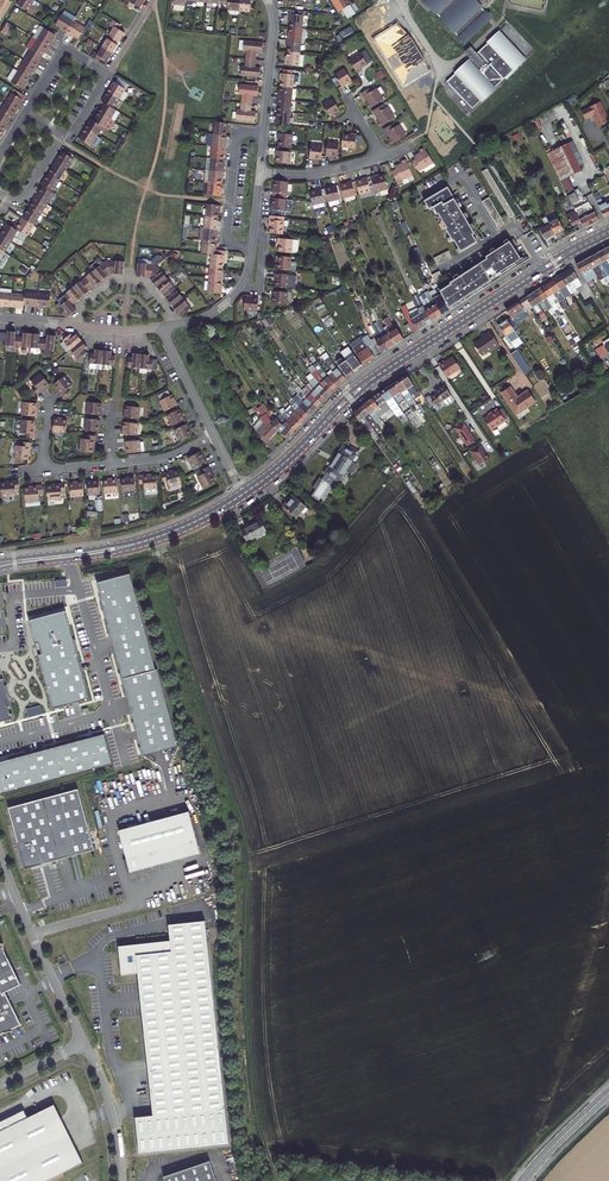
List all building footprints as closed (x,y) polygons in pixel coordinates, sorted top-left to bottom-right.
[(1,19),(11,3),(7,0),(1,0),(0,2),(0,18),(1,19)] [(33,1),(32,0),(19,0),(16,5),(31,15),(36,9),(30,5),(33,1)] [(146,2),(143,0),(133,0),(131,2),(127,0),(124,6),(132,11),(134,7),(138,9),(141,11),(146,2)] [(185,0),(174,0),(174,4),(181,5),(180,11),(184,11),(185,6),(185,0)] [(239,0),(227,0),(227,5),(226,10),(226,15),(237,16),(238,12),(239,0)] [(238,12),(249,13),(250,0),(239,0),(238,12)] [(282,3),(286,3),(286,6),(285,10),(300,12),(301,0),(282,0),(282,3)] [(343,0),(334,0),(330,2),(337,13),(347,7),(343,0)] [(422,1),(437,17),(438,16),(423,0),(422,1)] [(438,16),(440,19),(455,35),(458,37),(461,41),(489,15),(486,11),(487,11),(488,9),(492,5),(494,1),(495,0),(423,0),(438,16)] [(61,31),(66,34),(72,24),(74,22),(76,18),(65,11),(56,26),(60,29),(62,30),(61,31)] [(461,41),(458,37),(457,38),(464,47),(494,19),(487,11),(486,11),(489,15),(461,41)] [(289,29),(289,32),(301,33),(302,21),(289,19),(288,19),(287,25),(289,25),(289,29)] [(455,36),(455,35),(440,19),(439,20),(455,36)] [(397,21),(371,36),(403,87),(432,71),(424,59),(408,33),(397,21)] [(89,32),(74,22),(72,24),(66,34),(71,37),(71,36),(73,37),(82,42),(89,32)] [(119,31),(121,27),(114,22),(110,27),(114,29),(109,36),(110,37),(119,42),(119,43),(125,35),(123,33),(119,31)] [(54,36),(39,27),(32,38),(48,48),(51,43),(50,43),(51,41),(54,36)] [(286,39),(285,44),(300,46),(301,33),(289,32),(288,35),(288,39),(286,39)] [(487,44),(487,45),(498,35),(524,63),(513,73),(513,74),(527,62),(500,32),(487,44)] [(470,61),(447,83),(472,110),(513,73),(524,63),(498,35),(487,45),(477,55),(476,55),(475,54),(469,58),(471,60),(470,61)] [(107,40),(102,48),(112,55),(117,47),(116,46),(117,46),(119,42),(110,37),(108,41),(107,40)] [(32,38),(25,49),(29,51),(40,58),(43,54),(44,52),(45,53),(48,48),(32,38)] [(261,43),(243,41),(242,50),(245,51),(245,59),(254,60),(254,56),(255,52),(260,52),(261,43)] [(300,46),(285,44),(285,50),(287,50),(286,53),(286,57),(298,58),(300,46)] [(112,55),(102,48),(97,55),(94,53),(90,58),(98,63),(101,59),(103,61),(107,63),(112,55)] [(470,61),(471,60),(469,58),(475,54),(476,55),(477,55),(471,48),(464,55),(470,61)] [(40,58),(29,51),(23,62),(34,69),(37,65),(36,65),(37,63),(40,58)] [(352,72),(354,75),(358,73),(360,72),(358,70),(368,64),(362,53),(346,63),(352,72)] [(297,72),(298,58),(286,57),(285,62),(285,66),(283,65),(282,71),(297,72)] [(257,78),(258,69),(253,68),(254,64),(254,60),(245,59),(244,67),(240,66),(239,76),(257,78)] [(34,69),(23,62),(16,73),(26,80),(30,74),(31,73),(32,74),(34,69)] [(16,73),(12,70),(5,81),(9,84),(16,73)] [(349,82),(342,70),(332,77),(340,89),(341,88),(344,86),(349,82)] [(26,80),(16,73),(9,84),(19,90),(22,86),(23,84),(25,85),(28,81),(26,80)] [(118,79),(114,84),(124,90),(127,85),(118,79)] [(279,93),(291,94),(292,92),(296,93),(297,87),(292,86),(293,81),(278,79),(278,86),(280,86),(279,89),(279,93)] [(109,88),(107,92),(118,99),(124,90),(114,84),(113,83),(110,88),(110,89),(109,88)] [(250,101),(250,97),(255,97),(256,88),(239,86),(237,95),(241,96),(240,103),(249,104),(250,101)] [(11,90),(3,104),(15,111),(17,107),(16,106),(17,104),(18,102),(19,100),(20,101),(23,97),(11,90)] [(366,90),(358,95),(360,99),(361,98),(364,102),(365,104),(363,106),(366,111),(381,101),(374,90),(368,94),(366,90)] [(104,97),(102,102),(104,103),(113,109),(118,99),(107,92),(104,96),(105,96),(104,97)] [(276,105),(290,107),(291,94),(279,93),(279,97),(278,100),(276,100),(276,105)] [(332,102),(322,109),(330,121),(334,118),(340,114),(336,108),(332,102)] [(98,112),(114,121),(120,113),(113,109),(104,103),(102,107),(101,108),(98,112)] [(254,113),(249,112),(249,109),(249,104),(240,103),(239,111),(236,111),(236,113),(235,119),(235,120),(253,123),(254,113)] [(0,108),(0,116),(7,120),(10,116),(10,115),(11,114),(12,115),(15,111),(3,104),(0,108)] [(581,114),(585,122),(593,117),(594,120),(595,122),(598,129),(608,124),(608,122),(600,104),(581,114)] [(276,118),(289,119),(290,107),(276,105),(275,111),(277,112),(277,115),(276,118)] [(380,106),(370,113),(372,117),(373,117),(374,119),(377,122),(375,124),(378,129),(392,119),(386,108),(383,110),(380,106)] [(93,120),(108,130),(114,121),(98,112),(96,115),(96,116),(95,117),(93,120)] [(84,127),(96,134),(102,126),(93,120),(90,118),(88,122),(87,123),(84,127)] [(273,131),(287,133),(289,119),(276,118),(276,122),(276,126),(274,125),(273,131)] [(213,123),(212,135),(224,137),(224,134),(224,130),(226,130),(227,125),(219,124),(213,123)] [(388,126),(381,131),(383,134),(384,134),(386,137),(388,140),(386,141),(390,146),(404,137),(397,126),(390,130),(388,126)] [(96,134),(84,127),(82,131),(82,132),(79,136),(90,143),(91,143),(95,145),(100,137),(96,134)] [(206,146),(210,147),(224,149),(225,142),(223,142),(223,139),(224,137),(212,135),(207,135),(206,146)] [(347,137),(341,136),(339,149),(344,149),(353,150),(354,136),(348,135),(347,137)] [(277,148),(276,152),(289,154),(290,140),(275,139),(274,145),(277,146),(277,148)] [(326,143),(324,158),(328,158),(330,159),(330,157),(336,158),(337,144),(326,143)] [(319,161),(321,147),(309,146),(308,161),(311,161),(313,161),(313,160),(319,161)] [(546,157),(559,184),(566,181),(581,173),(568,146),(546,157)] [(210,147),(209,159),(221,160),(221,157),(222,154),(224,154),(224,149),(210,147)] [(409,163),(415,173),(430,165),(421,149),(416,152),(417,154),(414,156),(411,158),(412,161),(409,163)] [(55,160),(53,165),(65,172),(72,161),(61,154),(58,159),(57,161),(55,160)] [(287,169),(288,158),(273,156),(273,162),(274,162),(274,163),(273,168),(287,169)] [(209,159),(208,170),(222,172),(222,166),(221,166),(221,163),(221,160),(209,159)] [(389,172),(393,184),(410,178),(404,162),(398,163),(399,166),(396,167),(393,168),(393,171),(389,172)] [(583,165),(589,180),(595,177),(588,163),(583,165)] [(50,172),(47,176),(58,183),(65,172),(53,165),(50,169),(51,170),(50,172)] [(208,170),(207,182),(219,184),(219,180),(219,177),(221,178),(222,172),(208,170)] [(486,170),(481,173),(509,219),(514,216),(486,170)] [(39,186),(42,189),(51,194),(58,183),(47,176),(44,181),(43,183),(42,182),(39,186)] [(375,176),(368,177),(372,192),(385,189),(382,177),(377,178),(375,178),(375,176)] [(353,183),(356,196),(368,193),(364,179),(359,180),(359,181),(358,182),(353,183)] [(572,194),(566,181),(559,184),(567,199),(573,196),(572,194)] [(219,184),(207,182),(203,182),(202,193),(219,195),(220,190),(218,190),(218,186),(219,184)] [(338,186),(341,200),(352,197),(349,183),(344,184),(344,185),(343,185),(338,186)] [(286,184),(272,184),(271,188),(271,190),(270,190),(270,195),(271,195),(280,196),(280,199),(285,200),(285,196),(286,184)] [(326,189),(322,190),(326,208),(336,205),(335,201),(337,201),(333,186),(328,187),(329,188),(326,189)] [(445,188),(422,202),(427,211),(431,208),(436,216),(437,215),(445,228),(443,229),(451,242),(452,241),(459,253),(476,243),(471,235),(473,234),(445,188)] [(40,196),(37,200),(47,206),(53,195),(51,194),(42,189),(40,193),(41,194),(40,196)] [(310,193),(306,194),(308,202),(310,212),(320,209),(321,208),(320,205),(321,205),(317,190),(312,191),(312,192),(310,193)] [(567,199),(571,207),(575,205),(578,204),(582,201),(578,191),(572,194),(573,196),(567,199)] [(280,199),(271,199),(270,203),(270,205),(269,205),(269,211),(290,212),(291,200),(285,200),(280,199)] [(488,199),(481,203),(497,229),(504,225),(488,199)] [(29,210),(40,216),(47,206),(37,200),(34,205),(33,207),(32,206),(29,210)] [(595,203),(603,221),(608,218),(608,206),(606,207),(604,206),(602,207),(599,201),(595,203)] [(204,204),(202,217),(214,218),(215,213),(215,210),(217,211),(217,205),(204,204)] [(571,207),(575,215),(582,211),(578,204),(575,205),(571,207)] [(24,221),(33,227),(40,216),(29,210),(27,214),(28,215),(27,216),(24,221)] [(575,215),(580,225),(583,231),(591,227),(598,224),(594,215),(586,219),(582,211),(575,215)] [(575,215),(566,219),(572,229),(576,226),(580,225),(575,215)] [(202,217),(201,229),(215,231),(215,224),(214,224),(214,220),(214,218),(202,217)] [(283,218),(268,217),(268,227),(269,227),(268,228),(268,234),(282,234),(283,218)] [(539,230),(545,242),(550,240),(555,237),(549,227),(545,218),(541,220),(545,227),(539,230)] [(26,238),(33,227),(24,221),(21,219),(19,222),(18,224),(20,225),(18,227),(15,231),(16,232),(25,238),(26,238)] [(549,227),(555,237),(560,235),(564,233),(558,222),(549,226),(549,227)] [(4,224),(2,227),(1,229),(2,230),(1,231),(0,233),(0,236),(9,243),(13,237),(22,243),(25,238),(16,232),(15,231),(4,224)] [(196,241),(200,242),(211,243),(212,239),(212,236),(214,236),(215,231),(201,229),(198,229),(196,241)] [(404,234),(409,244),(414,241),(409,232),(404,234)] [(9,243),(0,236),(0,251),(3,253),(9,243)] [(297,242),(276,240),(276,246),(277,246),(277,247),(277,252),(296,254),(297,242)] [(449,285),(438,292),(447,311),(482,290),(480,288),(489,282),(488,280),(498,274),(499,276),(514,267),(513,265),(520,261),(512,249),(516,246),(514,242),(513,241),(485,258),(486,260),(448,284),(449,285)] [(200,242),(198,255),(210,256),(212,256),(221,257),(221,254),(215,253),(213,252),(213,249),(211,249),(211,246),(211,243),(200,242)] [(447,251),(432,259),(435,266),(450,259),(447,251)] [(597,254),(605,267),(608,273),(608,263),(608,261),(603,251),(600,253),(597,254)] [(597,254),(594,256),(592,257),(598,267),(600,271),(602,274),(604,278),(608,275),(608,273),(605,267),(597,254)] [(210,256),(208,269),(220,271),(220,268),(221,265),(223,265),(224,258),(221,257),(212,256),(210,256)] [(136,260),(135,272),(134,278),(141,279),(147,279),(153,266),(161,260),(159,258),(154,257),(150,260),(150,263),(145,262),(143,261),(136,260)] [(589,258),(586,260),(594,272),(597,276),(599,281),(604,278),(602,274),(600,271),(598,267),(592,257),(589,258)] [(275,265),(275,269),(295,271),(296,262),(290,261),(290,259),(275,258),(274,263),(275,263),(275,265)] [(90,272),(99,283),(103,279),(108,275),(104,261),(101,264),(97,259),(93,263),(94,264),(87,269),(90,272)] [(583,261),(581,263),(591,280),(597,276),(594,272),(586,260),(583,261)] [(114,276),(121,276),(121,271),(122,263),(104,261),(108,275),(114,276)] [(591,280),(581,263),(577,265),(587,282),(591,280)] [(153,266),(147,279),(151,284),(155,289),(165,280),(153,266)] [(569,270),(565,272),(572,282),(576,288),(573,289),(575,292),(578,291),(577,289),(582,286),(579,281),(572,268),(569,270)] [(208,269),(207,281),(219,282),(221,282),(221,278),(221,277),(219,277),(220,274),(220,271),(208,269)] [(81,280),(90,291),(94,287),(99,283),(90,272),(81,280)] [(437,272),(430,276),(433,284),(441,280),(437,272)] [(562,274),(559,276),(566,286),(568,290),(569,292),(571,295),(575,292),(573,289),(576,288),(572,282),(565,272),(562,274)] [(274,283),(274,287),(295,289),(296,277),(273,276),(273,281),(274,281),(274,283)] [(568,297),(571,295),(569,292),(568,290),(566,286),(559,276),(556,278),(553,280),(563,296),(564,299),(568,297)] [(71,288),(80,299),(85,295),(90,291),(81,280),(71,288)] [(163,298),(173,290),(165,280),(155,289),(159,294),(163,298)] [(550,282),(547,284),(558,303),(564,299),(563,296),(553,280),(550,282)] [(219,282),(207,281),(206,293),(219,294),(220,291),(218,291),(218,288),(219,282)] [(543,286),(540,288),(546,299),(551,307),(553,305),(555,304),(558,303),(547,284),(543,286)] [(71,288),(61,296),(66,302),(70,307),(75,303),(80,299),(71,288)] [(430,300),(439,315),(444,313),(447,311),(438,292),(436,288),(427,294),(430,300)] [(538,290),(536,291),(542,301),(550,314),(551,315),(554,313),(555,313),(552,309),(551,307),(546,299),(540,288),(538,290)] [(2,307),(2,306),(8,307),(10,295),(7,295),(8,291),(0,290),(0,307),(2,307)] [(181,300),(173,290),(163,298),(167,303),(171,308),(181,300)] [(541,302),(542,301),(536,291),(534,293),(532,294),(535,300),(538,304),(541,302)] [(30,307),(33,307),(35,293),(22,292),(22,296),(21,305),(28,305),(28,307),(30,307)] [(288,293),(272,292),(272,297),(273,297),(273,298),(273,304),(287,305),(288,293)] [(35,293),(33,307),(37,308),(39,308),(40,307),(47,307),(48,295),(35,293)] [(437,317),(439,315),(430,300),(427,294),(426,293),(422,294),(424,298),(422,299),(434,319),(437,317)] [(433,320),(434,319),(422,299),(424,298),(422,294),(418,296),(423,305),(421,306),(430,322),(433,320)] [(528,296),(526,298),(532,309),(535,314),(542,310),(538,304),(535,300),(532,294),(529,296),(528,296)] [(10,295),(8,307),(15,307),(15,309),(17,309),(21,309),(21,305),(22,296),(10,295)] [(250,296),(244,296),(243,311),(247,311),(246,315),(255,315),(255,311),(257,312),(257,299),(253,298),(250,298),(250,296)] [(417,313),(417,314),(425,325),(428,323),(430,322),(421,306),(420,305),(419,302),(416,297),(413,298),(415,302),(412,303),(414,307),(415,310),(417,313)] [(526,298),(518,303),(523,311),(525,314),(532,309),(526,298)] [(174,313),(179,318),(189,310),(181,300),(171,308),(174,313)] [(57,309),(65,320),(70,315),(74,312),(70,307),(66,302),(57,309)] [(523,311),(518,303),(512,307),(507,311),(512,319),(523,311)] [(558,309),(555,304),(553,305),(551,307),(552,309),(555,313),(554,313),(557,317),(560,316),(556,310),(558,309)] [(425,325),(417,314),(417,313),(415,310),(414,307),(405,312),(401,305),(398,306),(398,307),(399,309),(405,322),(406,324),(412,332),(412,333),(415,331),(421,327),(425,325)] [(369,333),(380,355),(383,352),(384,352),(387,350),(376,334),(371,323),(368,317),(366,318),(372,331),(369,333)] [(388,333),(386,335),(393,346),(398,343),(402,340),(394,328),(392,330),(385,318),(384,319),(383,317),(381,319),(382,320),(381,321),(388,333)] [(510,322),(508,319),(503,323),(498,325),(506,336),(515,330),(510,322)] [(510,322),(515,330),(517,333),(520,331),(513,320),(510,322)] [(393,346),(386,335),(382,330),(378,323),(375,324),(380,331),(376,334),(387,350),(390,348),(393,346)] [(407,335),(412,332),(406,324),(402,327),(407,335)] [(486,350),(488,349),(489,351),(494,348),(492,346),(497,343),(488,329),(482,334),(480,335),(481,336),(482,338),(473,344),(480,355),(486,350)] [(19,348),(20,338),(17,337),(15,337),(15,333),(7,332),(6,335),(6,344),(5,347),(19,348)] [(62,340),(70,350),(82,340),(79,337),(76,334),(73,336),(71,333),(62,340)] [(20,338),(19,348),(30,349),(32,335),(24,334),(23,338),(22,338),(20,338)] [(32,335),(30,349),(42,350),(43,340),(41,339),(39,339),(39,335),(32,335)] [(43,340),(42,350),(55,352),(56,337),(48,336),(47,340),(46,340),(43,340)] [(78,360),(86,353),(84,350),(88,347),(84,343),(82,340),(70,350),(78,360)] [(608,357),(608,340),(603,344),(603,345),(596,350),(602,361),(608,357)] [(353,353),(362,366),(370,361),(376,357),(372,349),(369,341),(363,344),(364,346),(353,353)] [(372,349),(376,357),(380,355),(376,346),(375,344),(371,346),(372,349)] [(510,344),(505,347),(525,376),(532,371),(524,360),(522,361),(510,344)] [(340,354),(344,360),(346,363),(351,371),(355,368),(359,365),(348,348),(340,354)] [(95,353),(90,353),(89,369),(90,370),(90,371),(93,371),(93,370),(102,371),(102,364),(103,351),(99,351),(95,351),(95,353)] [(107,352),(103,351),(102,364),(114,365),(115,355),(110,355),(111,352),(107,352)] [(139,368),(140,354),(136,354),(132,353),(132,356),(128,356),(127,366),(139,368)] [(328,371),(330,374),(339,383),(341,381),(343,379),(335,370),(324,353),(318,357),(328,371)] [(145,354),(140,354),(139,368),(140,372),(147,373),(147,368),(156,369),(157,360),(148,359),(148,355),(145,354)] [(437,364),(446,377),(460,368),(452,356),(446,360),(444,362),(443,360),(437,364)] [(347,374),(351,371),(346,363),(344,360),(343,361),(342,360),(338,359),(335,361),(335,365),(343,376),(347,374)] [(310,366),(322,382),(330,391),(333,389),(335,387),(326,378),(323,374),(315,363),(310,366)] [(305,369),(317,387),(326,396),(328,393),(330,391),(322,382),(310,366),(310,365),(305,369)] [(323,374),(326,378),(335,387),(339,383),(330,374),(328,371),(323,374)] [(44,388),(49,384),(40,374),(31,381),(35,386),(31,388),(37,395),(42,391),(45,389),(44,388)] [(416,391),(405,375),(403,377),(399,379),(410,395),(416,403),(422,400),(419,396),(417,397),(414,392),(416,391)] [(65,376),(54,385),(58,390),(57,390),(59,393),(63,398),(70,392),(67,389),(72,385),(65,376)] [(410,395),(399,379),(396,381),(393,383),(402,396),(404,399),(410,395)] [(393,396),(395,400),(402,396),(393,383),(390,385),(387,388),(393,396)] [(429,398),(434,405),(441,400),(444,404),(452,399),(443,385),(436,389),(432,391),(434,394),(429,398)] [(300,404),(310,413),(312,410),(314,408),(304,399),(296,386),(293,389),(295,392),(296,394),(294,395),(296,397),(300,400),(300,404)] [(511,386),(501,393),(516,415),(537,401),(529,390),(526,391),(526,394),(521,397),(519,396),(518,396),(517,394),(511,386)] [(317,387),(313,391),(322,400),(325,397),(326,396),(317,387)] [(393,396),(387,388),(383,390),(379,393),(385,401),(393,396)] [(160,401),(165,412),(178,405),(176,400),(175,400),(173,398),(172,395),(171,395),(168,390),(157,395),(160,401)] [(309,395),(318,404),(321,401),(322,400),(313,391),(309,395)] [(373,397),(367,402),(374,411),(377,408),(380,412),(383,416),(388,413),(382,405),(386,402),(385,401),(379,393),(378,393),(373,397)] [(316,406),(318,404),(309,395),(304,399),(314,408),(316,406)] [(293,404),(296,409),(306,417),(308,415),(310,413),(300,404),(300,400),(296,397),(295,398),(297,400),(293,404)] [(22,415),(37,417),(38,411),(36,411),(36,409),(37,403),(23,402),(22,415)] [(86,414),(101,415),(102,410),(101,410),(101,408),(101,403),(88,402),(86,414)] [(374,411),(367,402),(364,404),(362,405),(369,414),(372,412),(374,416),(376,414),(374,411)] [(291,410),(292,413),(302,422),(304,419),(306,417),(296,409),(293,404),(289,408),(289,409),(291,410)] [(372,418),(369,414),(362,405),(360,407),(357,409),(367,421),(372,418)] [(124,418),(139,419),(140,407),(126,406),(126,410),(125,412),(124,412),(124,418)] [(486,416),(483,419),(491,430),(505,421),(504,419),(499,411),(497,408),(490,412),(491,413),(486,416)] [(181,413),(179,409),(167,416),(172,426),(186,420),(183,415),(182,415),(181,413)] [(280,415),(284,422),(294,430),(296,428),(298,426),(288,417),(287,415),(285,413),(283,409),(278,412),(280,415)] [(367,421),(357,409),(355,411),(354,412),(352,412),(367,432),(370,429),(365,423),(367,421)] [(499,411),(504,419),(507,417),(502,409),(499,411)] [(287,415),(288,417),(298,426),(300,424),(302,422),(292,413),(291,410),(287,415)] [(67,420),(59,419),(60,418),(54,417),(53,425),(53,432),(66,433),(67,420)] [(101,420),(86,418),(85,430),(99,432),(99,428),(99,425),(100,425),(101,420)] [(259,438),(263,442),(273,432),(275,430),(268,424),(265,418),(262,420),(265,425),(266,427),(260,433),(259,433),(257,434),(259,438)] [(277,423),(280,426),(290,435),(292,432),(294,430),(284,422),(282,418),(276,421),(277,423)] [(34,427),(35,421),(22,420),(20,433),(26,434),(26,438),(35,439),(36,429),(34,429),(34,427)] [(372,420),(368,423),(373,429),(376,427),(372,420)] [(274,428),(286,439),(288,437),(290,435),(280,426),(277,423),(276,421),(275,421),(271,424),(274,428)] [(122,434),(137,435),(138,424),(124,422),(124,427),(124,428),(123,428),(122,434)] [(463,427),(460,423),(453,428),(462,441),(463,440),(466,445),(474,440),(470,434),(471,434),(469,431),(467,429),(464,426),(463,427)] [(187,424),(174,430),(179,441),(192,435),(190,431),(189,429),(190,429),(187,424)] [(93,453),(94,445),(96,445),(96,443),(97,436),(88,435),(87,439),(81,439),(80,452),(93,453)] [(127,449),(127,453),(141,452),(140,440),(125,442),(126,447),(127,447),(127,449)] [(30,452),(31,443),(23,442),(22,446),(16,445),(15,459),(28,460),(29,455),(29,452),(30,452)] [(484,450),(479,443),(468,450),(479,466),(490,459),(486,453),(485,453),(484,451),(484,450)] [(355,454),(341,446),(337,453),(338,453),(337,455),(336,455),(334,458),(335,458),(334,460),(322,479),(319,477),(312,488),(315,490),(310,498),(312,499),(319,503),(334,479),(338,481),(342,474),(343,475),(346,470),(350,473),(352,472),(356,466),(355,464),(350,461),(355,454)] [(202,455),(200,452),(188,458),(193,469),(207,462),(204,457),(203,457),(202,455)] [(213,475),(209,467),(201,471),(203,474),(197,477),(203,488),(215,481),(214,478),(212,476),(213,475)] [(167,471),(161,472),(163,481),(167,480),(169,486),(182,482),(178,469),(170,471),(170,470),(167,471)] [(144,475),(139,475),(140,486),(144,485),(144,490),(157,488),(156,475),(148,476),(148,475),(144,475)] [(136,492),(134,476),(129,476),(129,478),(127,478),(121,479),(122,493),(136,492)] [(118,494),(117,477),(111,478),(111,480),(108,480),(103,480),(105,495),(118,494)] [(19,484),(19,480),(9,480),(9,482),(1,483),(2,497),(16,496),(16,490),(20,489),(19,484)] [(100,494),(99,480),(94,481),(92,481),(92,480),(87,480),(88,495),(100,494)] [(84,496),(83,482),(78,483),(75,483),(75,482),(69,482),(71,497),(84,496)] [(66,492),(65,483),(55,483),(55,485),(53,485),(47,486),(48,500),(49,500),(49,505),(55,505),(56,503),(55,499),(62,499),(62,492),(66,492)] [(43,494),(42,485),(33,486),(33,487),(30,488),(24,488),(26,502),(39,501),(39,495),(43,494)] [(287,502),(282,507),(296,520),(307,508),(293,495),(287,502)] [(246,529),(241,532),(249,547),(269,536),(261,521),(246,529)] [(156,669),(130,574),(97,582),(144,756),(179,746),(158,669),(156,669)] [(67,579),(54,581),(55,589),(64,588),(68,588),(67,579)] [(65,611),(29,620),(53,708),(89,698),(65,611)] [(0,722),(14,718),(0,667),(0,722)] [(40,706),(27,709),(29,718),(42,714),(40,706)] [(1,794),(113,764),(104,734),(0,762),(0,790),(1,794)] [(81,790),(10,808),(26,869),(96,851),(81,790)] [(191,814),(121,831),(131,872),(148,868),(201,855),(191,814)] [(229,1143),(203,920),(167,924),(169,940),(134,944),(134,945),(120,946),(121,956),(119,956),(121,975),(138,973),(153,1115),(136,1117),(140,1153),(229,1143)] [(0,941),(0,1035),(5,1032),(14,1030),(13,1028),(22,1024),(15,1010),(6,992),(21,984),(5,952),(7,950),(1,943),(0,941)] [(0,1123),(0,1128),(2,1131),(0,1132),(0,1180),(47,1180),(84,1163),(79,1151),(56,1104),(29,1118),(25,1110),(0,1123)] [(164,1176),(165,1180),(216,1180),(210,1161),(164,1176)]
